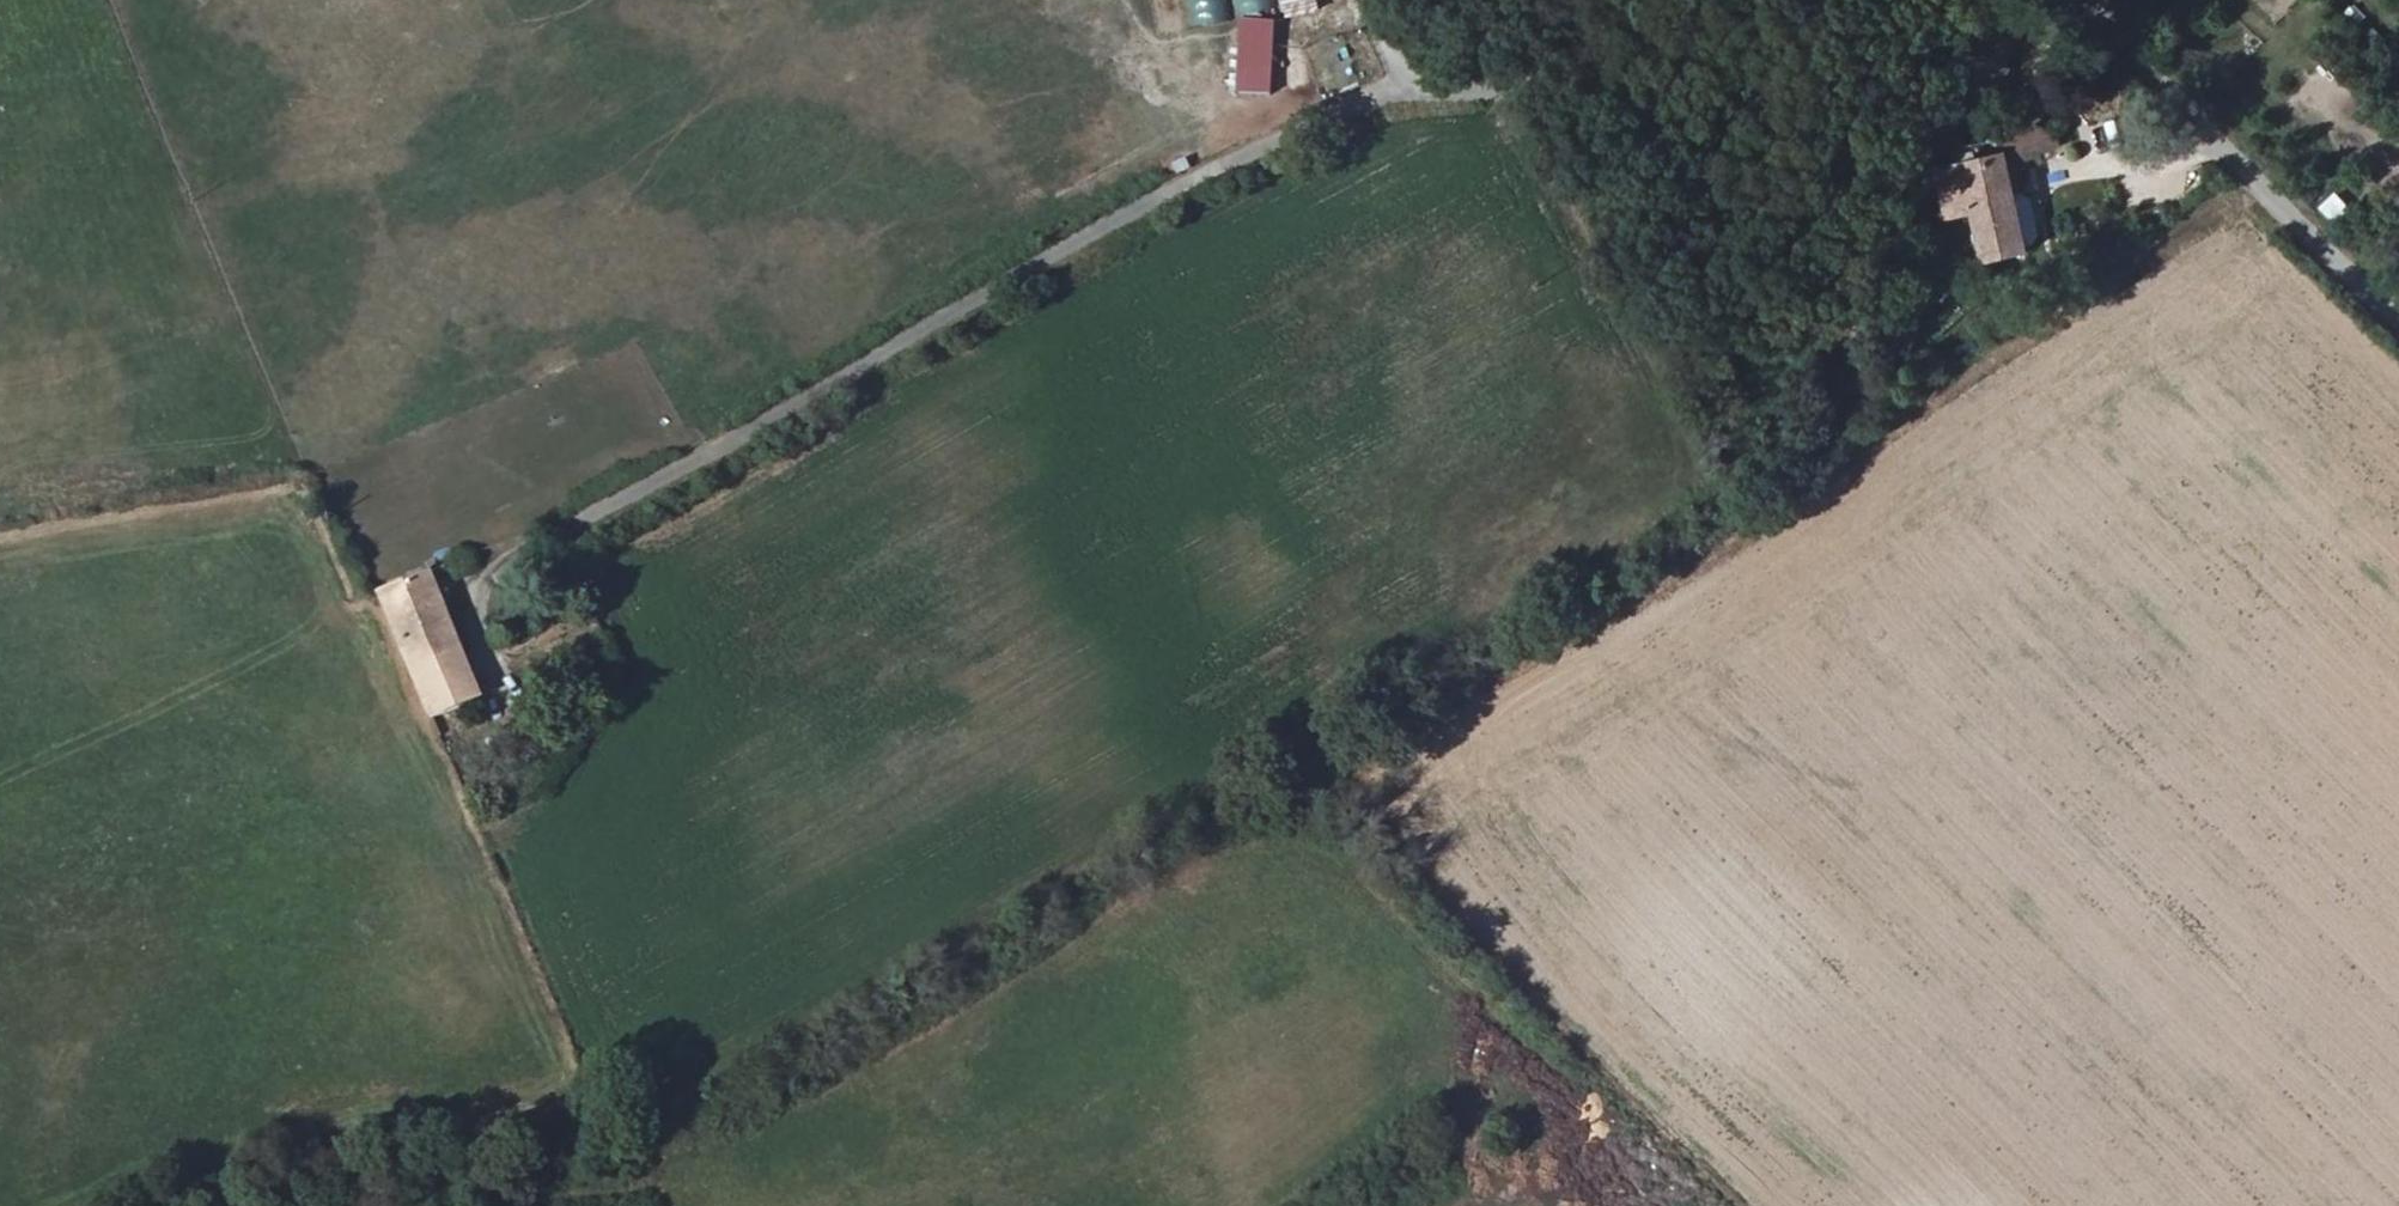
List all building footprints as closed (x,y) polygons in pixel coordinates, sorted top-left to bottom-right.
[(1282,20),(1321,9),(1318,0),(1277,0),(1282,20)] [(1272,94),(1272,18),(1235,18),(1235,94),(1272,94)] [(2014,166),(2055,145),(2046,124),(2004,147),(2009,158),(2014,166)] [(1987,266),(2026,256),(2003,159),(1939,176),(1949,223),(1975,217),(1987,266)] [(480,699),(429,573),(383,591),(436,716),(480,699)]
